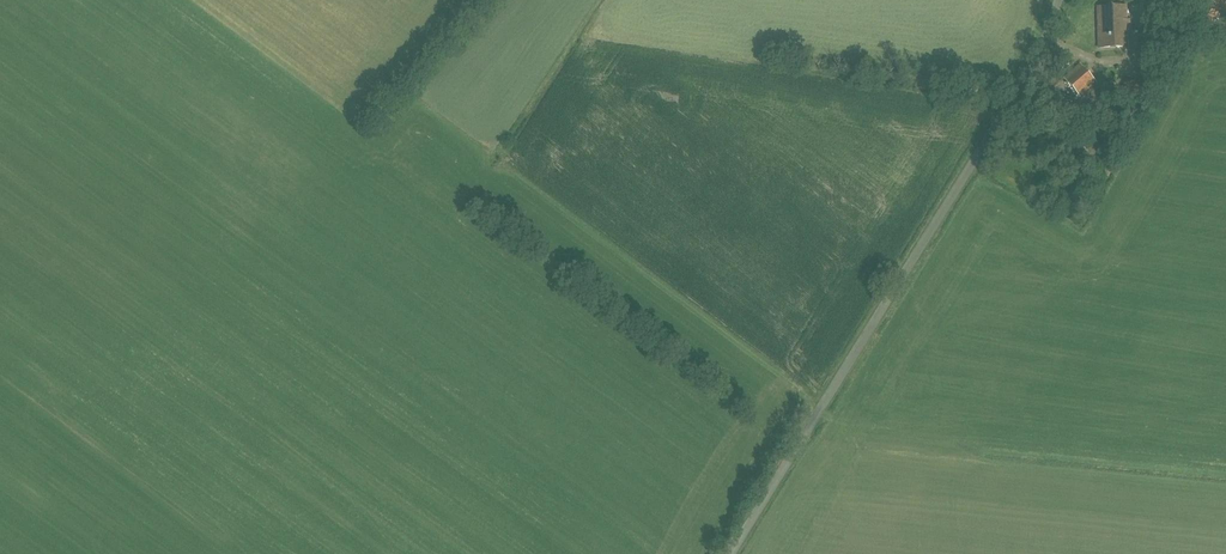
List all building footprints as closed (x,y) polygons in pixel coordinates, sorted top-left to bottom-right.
[(1131,19),(1127,19),(1126,5),(1097,6),(1099,47),(1128,46),(1127,33),(1132,33),(1131,19)] [(1181,9),(1165,10),(1165,19),(1182,19),(1181,9)] [(1080,95),(1095,82),(1080,64),(1065,77),(1080,95)]
